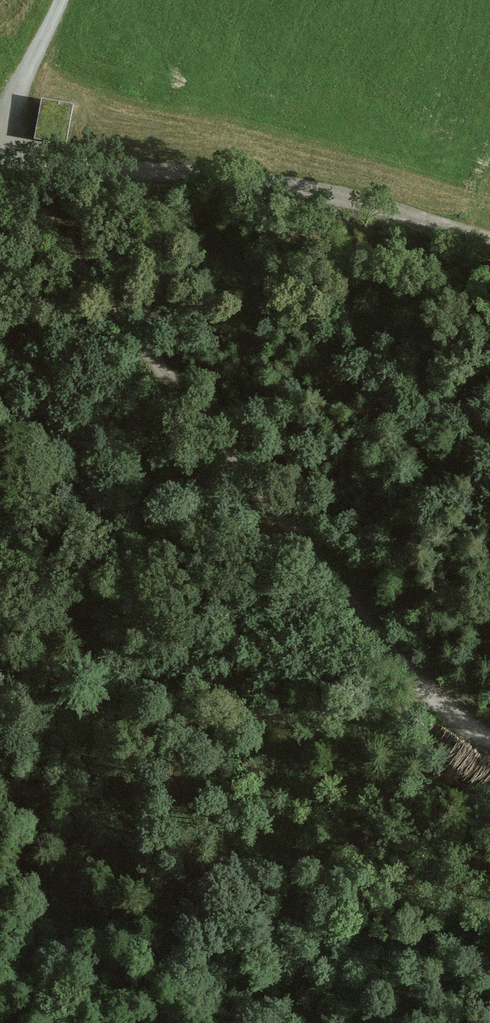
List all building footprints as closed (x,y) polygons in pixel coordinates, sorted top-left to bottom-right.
[(75,112),(38,107),(31,150),(68,156),(75,112)]
